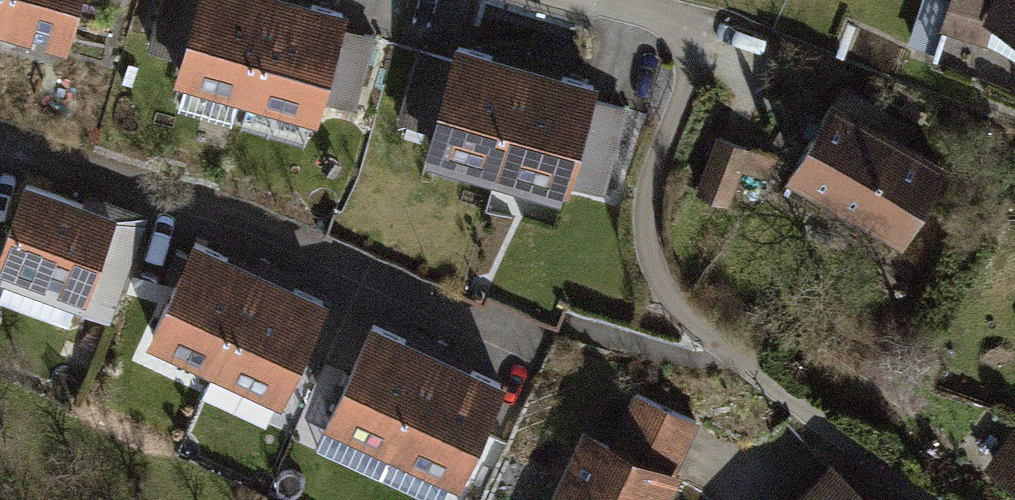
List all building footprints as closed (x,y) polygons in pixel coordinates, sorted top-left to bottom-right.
[(70,44),(82,0),(0,0),(0,24),(70,44)] [(150,51),(177,58),(173,73),(320,114),(325,95),(356,104),(375,39),(339,29),(346,5),(326,0),(164,0),(150,51)] [(941,22),(1014,58),(1014,0),(952,0),(941,22)] [(433,140),(608,186),(629,108),(599,100),(606,72),(459,34),(454,53),(419,44),(401,114),(438,123),(433,140)] [(787,165),(905,229),(950,146),(833,82),(787,165)] [(687,188),(727,203),(739,169),(765,178),(774,154),(708,130),(687,188)] [(148,218),(29,173),(0,251),(0,260),(116,303),(148,218)] [(282,390),(325,296),(194,235),(150,330),(282,390)] [(509,379),(374,317),(328,416),(463,478),(509,379)] [(699,422),(647,398),(625,445),(585,427),(550,499),(662,499),(699,422)] [(1014,490),(1014,409),(979,468),(1014,490)] [(835,453),(790,499),(885,499),(835,453)]
